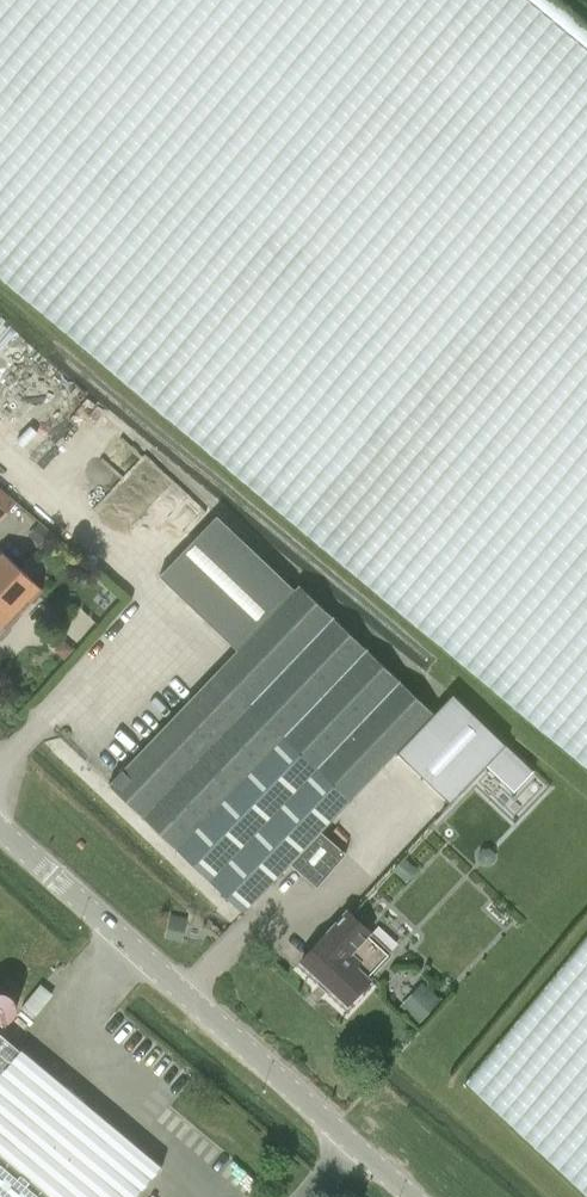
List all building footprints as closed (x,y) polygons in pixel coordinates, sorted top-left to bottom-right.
[(563,0),(0,0),(0,279),(586,770),(586,20),(563,0)] [(14,324),(1,312),(0,313),(0,339),(14,324)] [(2,520),(18,501),(0,485),(0,518),(2,520)] [(322,830),(433,712),(299,585),(295,589),(217,515),(160,575),(238,649),(110,784),(244,911),(290,862),(317,886),(347,854),(322,830)] [(24,570),(3,552),(0,555),(0,597),(24,570)] [(0,597),(0,640),(45,590),(24,570),(0,597)] [(430,730),(456,752),(478,727),(452,705),(430,730)] [(510,742),(498,756),(536,791),(549,778),(510,742)] [(328,931),(302,960),(317,974),(317,983),(326,991),(335,991),(348,1003),(370,979),(365,975),(386,953),(367,935),(370,931),(348,910),(329,932),(328,931)] [(464,1082),(586,1196),(586,936),(464,1082)] [(424,980),(404,1003),(423,1019),(443,997),(424,980)] [(161,1167),(20,1050),(19,1051),(0,1035),(0,1196),(136,1196),(161,1167)]
